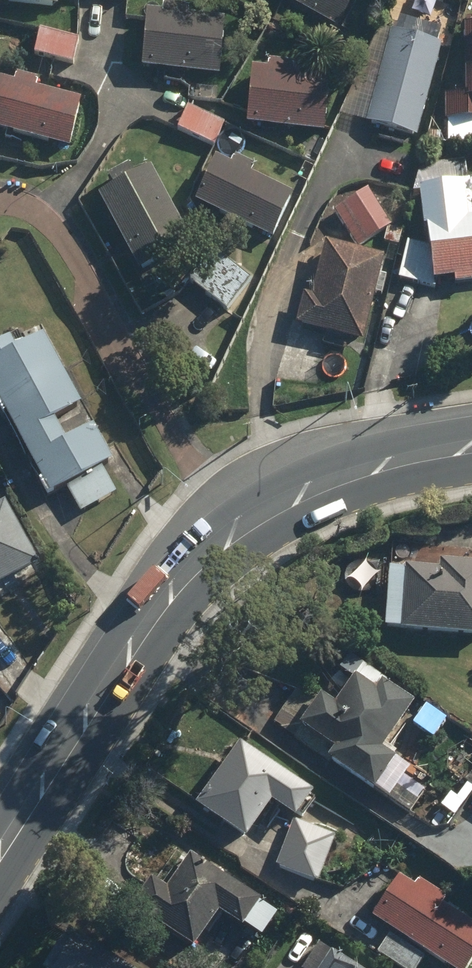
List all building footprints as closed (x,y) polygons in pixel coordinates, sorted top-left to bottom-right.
[(53,9),(53,0),(0,0),(0,7),(53,9)] [(334,30),(350,0),(276,0),(334,30)] [(157,8),(157,21),(138,20),(135,73),(216,77),(218,24),(182,22),(182,9),(157,8)] [(462,31),(459,31),(457,96),(440,96),(439,123),(471,124),(471,14),(462,13),(462,31)] [(439,46),(436,45),(439,35),(393,23),(390,34),(385,32),(360,129),(414,143),(439,46)] [(73,43),(32,34),(27,58),(68,68),(73,43)] [(261,68),(261,76),(243,75),(240,129),(320,133),(322,78),(288,77),(288,69),(261,68)] [(7,89),(0,87),(0,136),(63,152),(75,106),(31,95),(34,84),(10,78),(7,89)] [(221,126),(180,107),(169,131),(211,150),(221,126)] [(287,200),(244,180),(248,171),(230,162),(225,172),(207,163),(187,207),(267,244),(287,200)] [(209,272),(144,172),(86,211),(150,310),(209,272)] [(448,282),(449,289),(471,286),(469,278),(471,278),(471,224),(461,225),(455,187),(412,194),(426,285),(448,282)] [(364,191),(329,214),(352,250),(388,227),(364,191)] [(317,247),(305,299),(297,297),(289,331),(311,336),(358,346),(378,261),(317,247)] [(255,283),(220,262),(200,296),(235,317),(255,283)] [(100,470),(109,465),(87,427),(60,442),(50,424),(78,409),(39,338),(12,353),(3,339),(0,340),(0,425),(43,502),(61,492),(75,517),(114,495),(100,470)] [(33,568),(0,513),(0,588),(33,568)] [(437,574),(395,572),(392,635),(434,637),(433,642),(471,644),(471,567),(437,565),(437,574)] [(377,752),(381,746),(385,749),(413,706),(355,668),(327,711),(312,733),(324,741),(308,765),(365,802),(391,762),(377,752)] [(232,746),(213,775),(188,813),(239,847),(264,810),(288,826),(291,823),(308,797),(232,746)] [(333,840),(291,823),(270,874),(312,891),(333,840)] [(268,919),(252,908),(255,905),(184,855),(164,884),(160,891),(146,881),(125,911),(188,954),(213,918),(235,934),(237,930),(252,941),(268,919)] [(386,935),(372,957),(389,967),(411,967),(419,956),(438,967),(467,967),(471,960),(471,930),(437,908),(443,900),(414,882),(409,890),(390,879),(363,921),(386,935)] [(336,959),(314,946),(300,967),(350,967),(336,959)] [(62,947),(48,967),(94,967),(62,947)]
